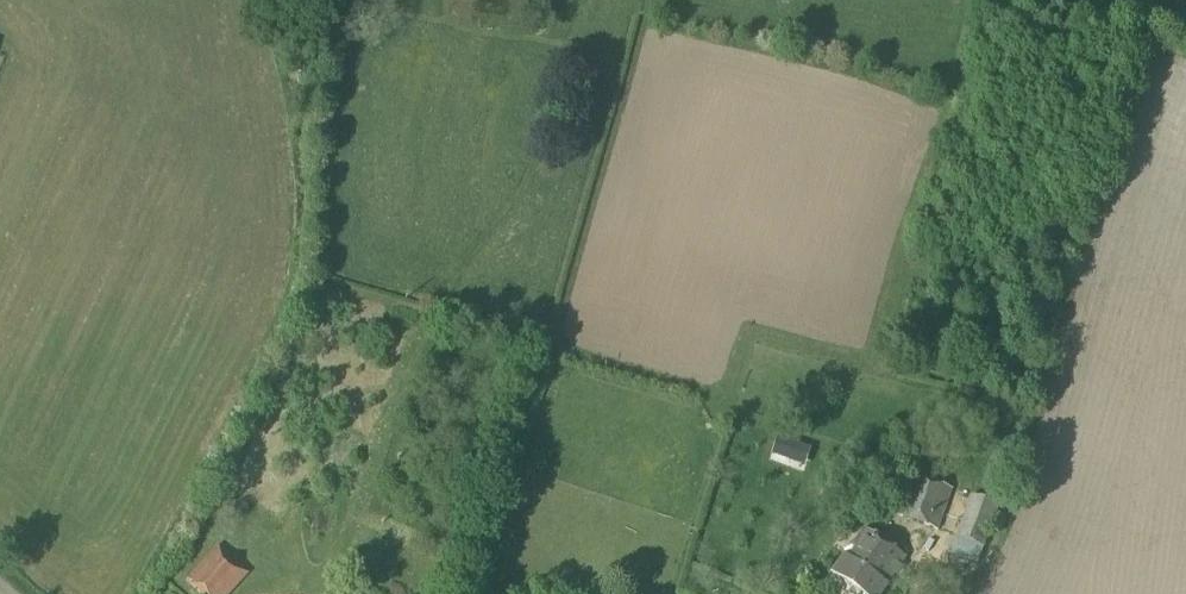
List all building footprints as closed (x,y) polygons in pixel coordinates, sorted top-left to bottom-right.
[(771,457),(787,462),(793,445),(777,439),(771,457)] [(938,532),(952,491),(912,477),(898,518),(938,532)] [(984,549),(998,507),(971,497),(956,539),(984,549)] [(226,558),(229,555),(218,545),(187,580),(203,593),(231,593),(249,574),(239,565),(236,568),(226,558)] [(850,590),(856,593),(882,593),(894,578),(893,577),(901,560),(881,546),(850,590)]
